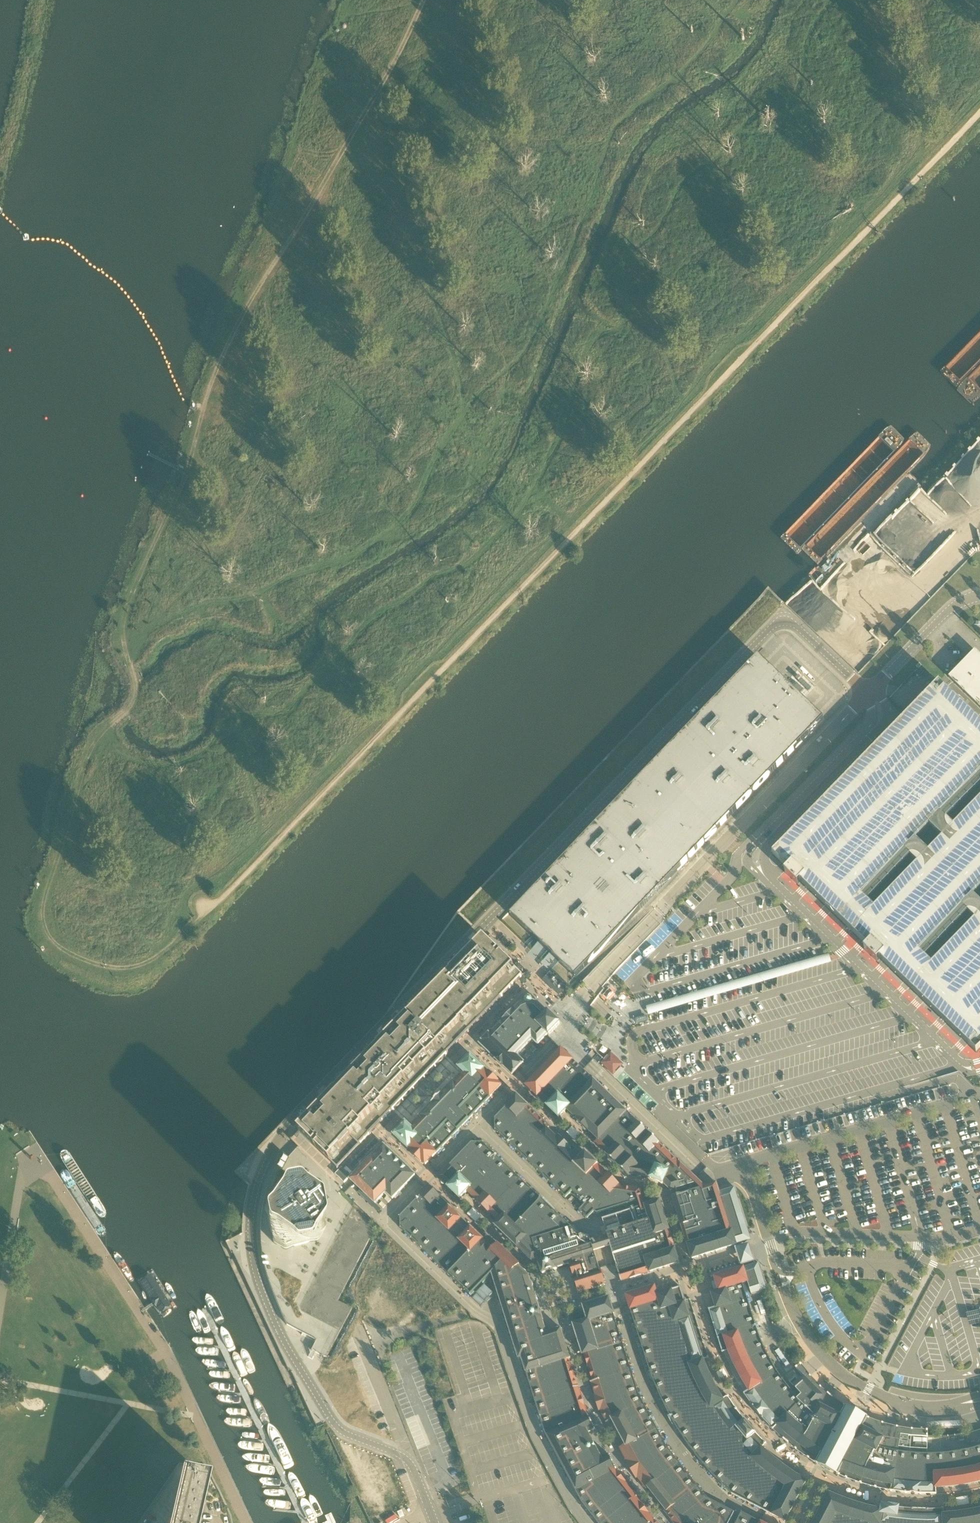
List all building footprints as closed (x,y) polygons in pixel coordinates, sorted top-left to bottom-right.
[(759,658),(511,916),(543,946),(553,956),(576,978),(824,721),(759,658)] [(967,658),(949,678),(979,708),(979,662),(976,666),(967,658)] [(825,905),(831,912),(832,912),(831,913),(845,926),(846,926),(852,931),(853,932),(852,933),(859,940),(860,939),(860,940),(867,946),(868,947),(865,950),(868,953),(871,956),(877,962),(880,960),(881,961),(882,961),(883,961),(889,967),(889,968),(903,982),(903,981),(904,982),(909,987),(910,988),(909,988),(917,996),(918,995),(918,996),(924,1001),(925,1002),(924,1003),(939,1017),(939,1016),(940,1017),(946,1023),(947,1023),(946,1024),(961,1038),(961,1037),(962,1038),(968,1044),(969,1045),(968,1045),(976,1054),(979,1050),(979,722),(950,693),(940,683),(905,718),(773,855),(781,862),(787,869),(788,869),(785,873),(789,876),(792,880),(798,885),(800,883),(802,884),(803,884),(809,890),(810,891),(809,891),(824,906),(825,905)] [(300,1130),(291,1139),(330,1177),(337,1170),(338,1168),(339,1168),(361,1144),(370,1135),(372,1134),(371,1133),(381,1123),(381,1124),(383,1122),(391,1113),(392,1113),(393,1111),(394,1111),(395,1110),(394,1109),(393,1110),(387,1104),(388,1104),(387,1103),(396,1094),(396,1095),(398,1094),(397,1093),(406,1083),(407,1084),(408,1082),(409,1082),(410,1083),(411,1083),(412,1083),(413,1082),(418,1077),(419,1076),(419,1075),(419,1074),(418,1073),(417,1073),(418,1072),(419,1071),(418,1070),(428,1060),(429,1061),(430,1060),(429,1059),(439,1049),(440,1050),(440,1049),(446,1055),(445,1056),(446,1057),(447,1056),(448,1055),(447,1055),(449,1053),(457,1045),(459,1043),(458,1043),(468,1033),(468,1034),(470,1032),(469,1032),(477,1023),(478,1024),(502,999),(501,999),(523,976),(514,967),(497,951),(487,941),(484,939),(480,943),(474,949),(461,963),(455,969),(451,973),(451,974),(448,978),(441,984),(433,993),(427,999),(419,1007),(413,1014),(411,1016),(409,1018),(409,1017),(404,1022),(398,1028),(389,1037),(384,1043),(379,1048),(380,1048),(375,1053),(373,1055),(370,1059),(369,1059),(365,1064),(364,1064),(363,1066),(362,1066),(361,1068),(359,1070),(358,1071),(355,1074),(354,1074),(347,1083),(341,1089),(337,1093),(336,1092),(331,1098),(325,1104),(311,1119),(310,1120),(304,1126),(300,1130)] [(567,986),(551,971),(549,974),(544,979),(560,994),(567,986)] [(492,1032),(480,1044),(494,1058),(512,1075),(515,1072),(517,1070),(521,1066),(524,1063),(517,1055),(532,1039),(538,1045),(543,1040),(546,1036),(547,1036),(548,1035),(549,1036),(561,1023),(548,1011),(547,1012),(538,1004),(533,1001),(532,999),(532,998),(529,997),(526,998),(526,999),(525,1001),(526,1002),(520,1004),(514,1010),(514,1009),(511,1012),(505,1019),(502,1022),(493,1032),(492,1032)] [(394,1109),(395,1110),(446,1057),(445,1056),(446,1055),(440,1049),(440,1050),(439,1049),(429,1059),(430,1060),(429,1061),(428,1060),(418,1070),(419,1071),(418,1072),(417,1073),(418,1073),(419,1074),(419,1075),(419,1076),(418,1077),(413,1082),(412,1083),(411,1083),(410,1083),(409,1082),(408,1082),(407,1084),(406,1083),(397,1093),(398,1094),(396,1095),(396,1094),(387,1103),(388,1104),(387,1104),(393,1110),(394,1109)] [(529,1082),(526,1086),(532,1092),(536,1096),(538,1097),(539,1099),(546,1105),(547,1106),(549,1108),(552,1111),(554,1113),(558,1117),(559,1118),(567,1110),(569,1112),(575,1118),(576,1119),(576,1120),(578,1121),(581,1124),(583,1126),(587,1130),(588,1131),(590,1133),(596,1138),(598,1140),(595,1143),(606,1154),(609,1156),(615,1162),(616,1163),(620,1167),(626,1173),(629,1176),(629,1175),(632,1175),(639,1176),(641,1177),(649,1178),(651,1178),(651,1179),(663,1185),(663,1184),(664,1185),(670,1190),(671,1191),(674,1190),(676,1189),(694,1183),(699,1181),(696,1179),(681,1164),(669,1152),(660,1143),(647,1131),(637,1121),(627,1111),(616,1101),(604,1090),(589,1075),(584,1070),(583,1070),(572,1058),(562,1049),(561,1049),(529,1082)] [(605,1060),(602,1063),(613,1074),(620,1067),(622,1065),(611,1054),(605,1060)] [(405,1123),(394,1135),(411,1152),(411,1153),(421,1163),(422,1162),(425,1165),(428,1163),(430,1160),(433,1157),(437,1153),(441,1149),(444,1146),(446,1143),(451,1139),(454,1135),(457,1133),(469,1120),(473,1116),(476,1113),(480,1109),(483,1105),(487,1101),(490,1098),(494,1094),(498,1090),(500,1088),(502,1085),(499,1082),(489,1072),(471,1055),(466,1059),(463,1063),(459,1067),(464,1073),(461,1076),(458,1079),(454,1083),(454,1082),(452,1084),(449,1087),(447,1089),(444,1092),(443,1093),(442,1094),(437,1099),(436,1100),(432,1104),(431,1106),(430,1107),(427,1110),(425,1112),(422,1115),(420,1117),(421,1117),(418,1121),(414,1124),(411,1127),(406,1122),(405,1123)] [(512,1100),(494,1118),(494,1130),(499,1134),(509,1144),(522,1157),(532,1166),(544,1177),(553,1187),(565,1198),(572,1191),(582,1201),(585,1204),(578,1211),(587,1219),(594,1212),(596,1214),(624,1205),(637,1201),(643,1199),(639,1189),(619,1186),(619,1185),(608,1175),(597,1164),(586,1153),(579,1160),(569,1151),(571,1149),(560,1138),(557,1140),(547,1130),(550,1128),(537,1116),(526,1105),(516,1096),(512,1100)] [(537,1259),(542,1274),(558,1269),(558,1268),(570,1264),(574,1276),(574,1278),(579,1293),(600,1287),(605,1285),(600,1269),(590,1237),(579,1234),(564,1220),(520,1179),(510,1168),(482,1142),(471,1143),(452,1162),(440,1175),(437,1177),(449,1189),(460,1199),(467,1192),(478,1202),(488,1212),(499,1222),(495,1226),(522,1252),(531,1261),(537,1259)] [(351,1179),(350,1179),(375,1203),(386,1193),(393,1199),(398,1194),(401,1190),(413,1177),(415,1175),(384,1145),(382,1147),(375,1154),(373,1156),(369,1161),(366,1164),(358,1172),(355,1175),(351,1179)] [(261,1231),(261,1233),(261,1236),(261,1238),(261,1240),(261,1243),(261,1246),(261,1248),(262,1250),(262,1253),(262,1255),(263,1257),(263,1260),(264,1262),(264,1264),(265,1267),(265,1269),(266,1272),(267,1274),(267,1276),(268,1278),(269,1281),(270,1283),(271,1285),(271,1287),(272,1290),(273,1292),(274,1294),(275,1297),(276,1299),(277,1301),(278,1303),(279,1306),(280,1308),(281,1310),(282,1313),(283,1315),(284,1317),(285,1320),(286,1322),(287,1325),(303,1333),(302,1335),(303,1335),(303,1333),(316,1340),(315,1341),(315,1342),(311,1350),(328,1358),(347,1322),(347,1321),(355,1307),(340,1299),(367,1249),(371,1241),(377,1229),(364,1216),(327,1180),(298,1152),(296,1150),(291,1156),(289,1158),(288,1158),(283,1153),(282,1155),(281,1157),(280,1159),(278,1161),(277,1163),(276,1166),(275,1168),(274,1170),(274,1171),(273,1172),(272,1175),(271,1177),(270,1179),(270,1181),(269,1183),(268,1186),(267,1188),(267,1190),(266,1193),(265,1195),(265,1198),(264,1200),(264,1202),(263,1204),(263,1207),(262,1209),(262,1211),(262,1214),(261,1216),(261,1219),(261,1221),(261,1224),(261,1226),(261,1229),(261,1231)] [(338,1171),(336,1174),(344,1182),(349,1177),(350,1176),(342,1168),(338,1171)] [(702,1256),(708,1254),(737,1245),(737,1244),(750,1240),(750,1241),(752,1240),(751,1239),(748,1230),(748,1229),(747,1229),(744,1220),(745,1219),(745,1218),(744,1219),(741,1209),(742,1209),(741,1208),(738,1199),(738,1198),(737,1198),(735,1189),(735,1188),(735,1187),(734,1188),(721,1192),(719,1192),(716,1183),(708,1185),(705,1187),(699,1188),(688,1192),(678,1195),(676,1196),(673,1197),(674,1201),(677,1212),(682,1227),(687,1243),(688,1245),(692,1259),(702,1256)] [(492,1274),(500,1299),(505,1316),(519,1359),(522,1358),(526,1372),(530,1386),(535,1399),(539,1414),(544,1431),(545,1433),(553,1449),(568,1476),(576,1491),(582,1502),(588,1510),(598,1522),(657,1522),(655,1520),(656,1520),(655,1519),(654,1520),(644,1508),(636,1498),(637,1497),(637,1496),(636,1496),(625,1482),(615,1469),(617,1469),(609,1455),(602,1458),(588,1433),(595,1429),(588,1415),(587,1415),(586,1413),(582,1400),(578,1387),(579,1387),(578,1387),(574,1373),(569,1359),(571,1359),(561,1328),(547,1333),(543,1320),(544,1320),(539,1304),(538,1304),(536,1298),(533,1289),(529,1277),(518,1266),(498,1247),(486,1235),(482,1240),(470,1229),(461,1220),(450,1210),(451,1209),(438,1196),(428,1187),(425,1190),(414,1202),(400,1217),(400,1228),(417,1244),(427,1255),(438,1265),(448,1275),(471,1296),(492,1274)] [(608,1233),(607,1233),(609,1242),(614,1257),(615,1260),(616,1264),(617,1267),(621,1282),(622,1281),(629,1279),(631,1279),(635,1278),(637,1277),(641,1276),(643,1275),(642,1275),(651,1272),(654,1271),(655,1270),(659,1269),(660,1269),(664,1268),(665,1267),(669,1266),(670,1266),(674,1265),(674,1264),(678,1263),(679,1263),(675,1249),(674,1244),(671,1235),(670,1231),(668,1225),(666,1220),(663,1211),(662,1206),(660,1201),(645,1205),(644,1206),(640,1207),(639,1207),(623,1212),(623,1213),(628,1227),(608,1233)] [(477,1203),(468,1213),(476,1222),(486,1212),(477,1203)] [(801,1364),(796,1368),(807,1382),(797,1391),(805,1399),(802,1402),(799,1398),(792,1391),(785,1382),(778,1372),(771,1362),(766,1350),(761,1339),(756,1325),(753,1315),(747,1297),(743,1284),(748,1282),(744,1268),(715,1277),(719,1291),(712,1293),(716,1307),(709,1310),(715,1328),(718,1339),(724,1337),(729,1351),(735,1365),(742,1378),(749,1391),(744,1394),(753,1407),(763,1418),(773,1429),(773,1430),(774,1429),(777,1425),(788,1435),(800,1445),(813,1454),(829,1425),(840,1402),(833,1397),(821,1387),(811,1376),(801,1364)] [(172,1309),(151,1275),(138,1283),(159,1317),(172,1309)] [(479,1309),(496,1292),(487,1283),(470,1299),(479,1309)] [(780,1519),(785,1521),(786,1520),(806,1481),(796,1475),(794,1474),(785,1467),(773,1458),(762,1448),(751,1436),(745,1429),(740,1424),(731,1412),(723,1399),(719,1393),(716,1387),(713,1382),(709,1374),(707,1368),(704,1360),(701,1352),(698,1346),(697,1342),(694,1331),(689,1314),(684,1301),(680,1287),(658,1294),(655,1286),(626,1295),(629,1305),(633,1316),(637,1331),(640,1338),(643,1349),(644,1353),(646,1360),(649,1367),(650,1370),(656,1387),(664,1404),(672,1418),(673,1422),(683,1437),(694,1453),(704,1465),(705,1467),(711,1473),(717,1479),(725,1487),(732,1494),(739,1497),(755,1506),(766,1512),(770,1514),(780,1519)] [(734,1512),(728,1509),(726,1508),(715,1502),(712,1501),(707,1498),(704,1493),(702,1491),(697,1485),(694,1481),(692,1479),(689,1474),(685,1470),(683,1467),(680,1464),(676,1458),(674,1456),(671,1452),(667,1447),(667,1446),(665,1443),(663,1440),(662,1437),(661,1435),(658,1429),(655,1424),(654,1421),(648,1411),(646,1408),(645,1405),(644,1403),(642,1401),(641,1398),(639,1394),(638,1390),(637,1387),(636,1383),(634,1379),(633,1376),(631,1370),(630,1364),(629,1362),(626,1353),(625,1350),(624,1347),(621,1336),(620,1333),(619,1332),(616,1322),(615,1319),(614,1314),(613,1310),(609,1298),(606,1299),(598,1301),(583,1306),(584,1309),(587,1317),(588,1320),(574,1325),(574,1327),(576,1332),(579,1343),(580,1346),(582,1351),(583,1355),(584,1354),(585,1357),(586,1360),(588,1365),(589,1370),(590,1374),(591,1376),(592,1380),(593,1382),(591,1382),(593,1385),(595,1394),(596,1396),(595,1397),(596,1399),(597,1403),(600,1411),(601,1411),(602,1413),(606,1421),(607,1422),(607,1423),(612,1420),(613,1422),(615,1426),(616,1427),(618,1431),(620,1434),(622,1438),(623,1440),(625,1444),(626,1445),(620,1448),(622,1451),(626,1459),(628,1461),(626,1462),(630,1468),(632,1472),(637,1478),(638,1477),(640,1480),(645,1487),(647,1489),(648,1488),(651,1492),(654,1495),(657,1499),(660,1503),(663,1507),(666,1510),(665,1511),(668,1516),(671,1520),(674,1522),(729,1522),(734,1512)] [(815,1461),(815,1462),(816,1463),(817,1464),(818,1464),(824,1467),(831,1470),(837,1474),(838,1475),(839,1475),(840,1475),(840,1474),(869,1419),(870,1418),(868,1418),(868,1417),(867,1417),(860,1414),(853,1411),(847,1407),(846,1406),(845,1406),(844,1405),(844,1406),(815,1462),(815,1461)] [(972,1449),(960,1452),(947,1453),(934,1454),(922,1454),(910,1453),(898,1451),(899,1448),(907,1449),(909,1436),(928,1437),(928,1430),(912,1429),(898,1427),(893,1426),(883,1423),(874,1420),(862,1444),(847,1472),(863,1478),(877,1482),(892,1485),(891,1490),(890,1490),(890,1491),(891,1491),(906,1493),(921,1494),(936,1494),(936,1488),(951,1487),(965,1485),(979,1482),(979,1447),(972,1449)] [(205,1502),(209,1482),(182,1475),(171,1522),(200,1522),(205,1502)] [(974,1511),(973,1511),(959,1513),(958,1513),(944,1515),(943,1515),(938,1515),(934,1515),(928,1515),(925,1515),(918,1515),(913,1515),(903,1514),(897,1513),(898,1509),(899,1509),(899,1507),(898,1507),(897,1507),(885,1505),(883,1504),(882,1506),(882,1510),(868,1507),(867,1507),(854,1503),(853,1503),(840,1498),(839,1498),(830,1494),(829,1494),(828,1495),(825,1502),(822,1507),(815,1520),(815,1521),(814,1522),(979,1522),(979,1510),(974,1511)] [(761,1522),(742,1512),(739,1518),(738,1521),(736,1522),(762,1522),(761,1522)]
